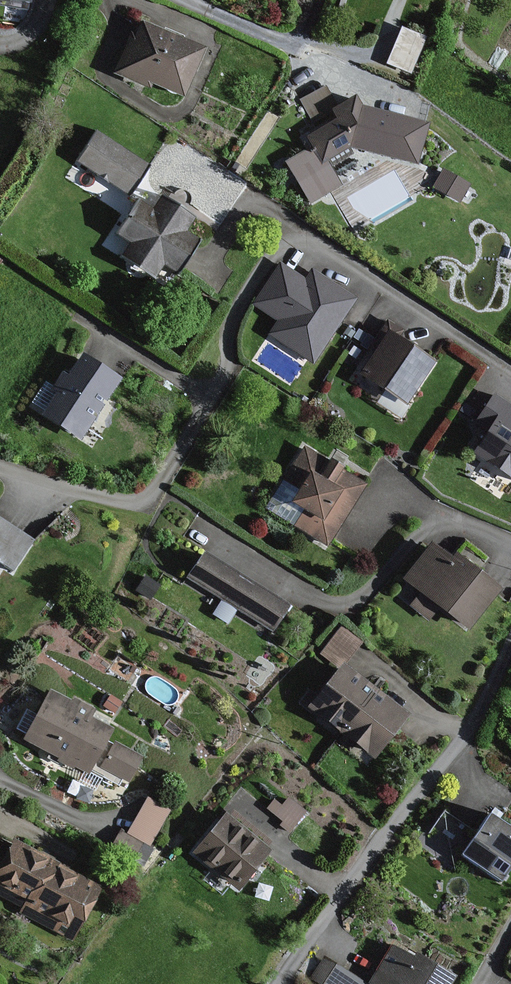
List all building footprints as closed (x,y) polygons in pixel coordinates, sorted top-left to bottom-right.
[(204,47),(142,23),(135,39),(130,37),(116,73),(183,99),(204,47)] [(401,23),(386,59),(409,69),(425,33),(401,23)] [(312,118),(333,107),(321,84),(300,95),(312,118)] [(423,124),(362,107),(358,103),(355,97),(328,111),(332,118),(333,122),(307,136),(314,149),(286,165),(308,204),(340,186),(327,162),(346,151),(354,148),(412,164),(423,124)] [(147,168),(94,133),(76,160),(129,195),(147,168)] [(191,221),(162,201),(152,215),(136,204),(115,234),(132,246),(123,259),(154,280),(162,268),(174,277),(197,244),(182,234),(191,221)] [(254,304),(278,319),(268,335),(313,362),(353,297),(311,271),(306,279),(279,263),(254,304)] [(432,363),(388,333),(359,375),(403,405),(432,363)] [(115,384),(80,360),(68,378),(63,375),(36,413),(80,443),(103,410),(99,407),(115,384)] [(508,421),(510,416),(510,409),(492,395),(470,426),(485,436),(470,455),(510,485),(510,423),(508,421)] [(365,485),(303,446),(262,511),(319,546),(325,538),(330,541),(365,485)] [(0,522),(0,573),(1,571),(11,578),(34,545),(0,522)] [(451,562),(430,546),(403,581),(420,594),(410,607),(431,622),(440,611),(467,632),(499,591),(455,556),(451,562)] [(288,611),(197,555),(183,578),(274,634),(288,611)] [(360,644),(339,628),(317,655),(336,671),(305,709),(374,764),(408,720),(342,667),(360,644)] [(67,704),(47,694),(22,741),(84,774),(87,769),(115,784),(119,777),(125,781),(136,759),(103,741),(109,731),(86,719),(90,712),(69,700),(67,704)] [(267,808),(289,828),(306,810),(285,789),(267,808)] [(166,813),(145,801),(127,834),(148,846),(166,813)] [(510,869),(510,831),(487,816),(475,833),(446,814),(430,839),(500,885),(510,869)] [(264,853),(221,818),(192,854),(235,889),(264,853)] [(9,843),(0,860),(0,894),(24,907),(20,913),(68,939),(95,889),(9,843)] [(449,979),(412,958),(410,962),(389,949),(368,983),(446,983),(449,979)] [(322,962),(311,979),(319,983),(358,983),(332,969),(322,962)]
